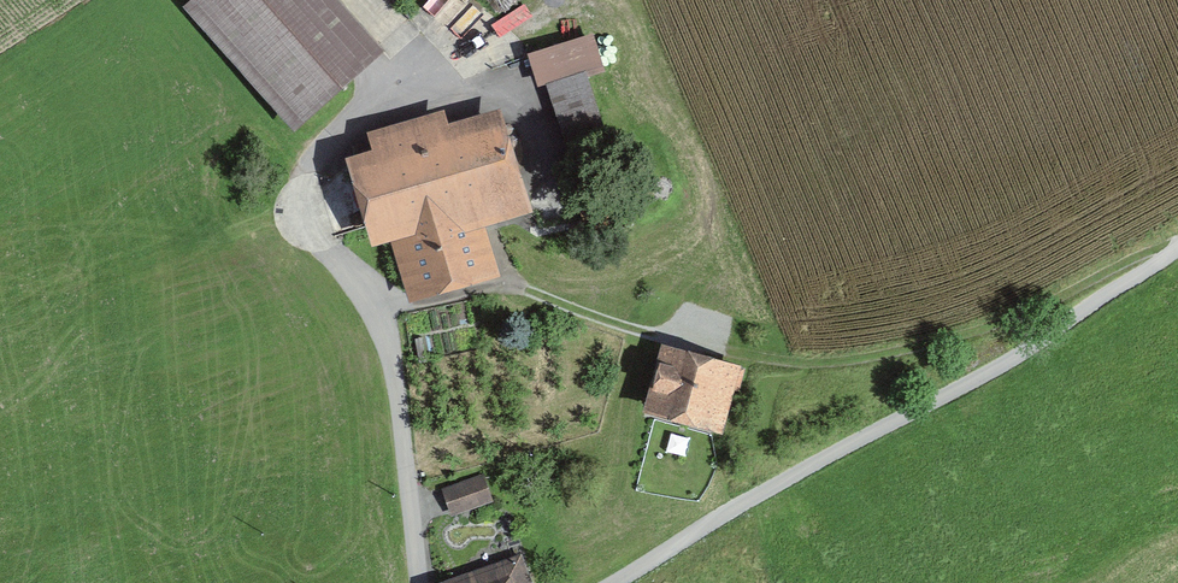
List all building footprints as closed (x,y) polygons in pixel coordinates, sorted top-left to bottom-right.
[(331,0),(191,0),(184,6),(292,126),(377,51),(331,0)] [(591,39),(524,59),(533,92),(542,90),(560,150),(600,138),(583,80),(601,75),(591,39)] [(496,116),(340,158),(365,251),(389,244),(404,300),(493,276),(480,226),(522,214),(496,116)] [(734,373),(657,352),(641,414),(717,434),(734,373)] [(483,481),(441,493),(447,516),(490,505),(483,481)] [(450,582),(524,582),(515,559),(450,582)]
